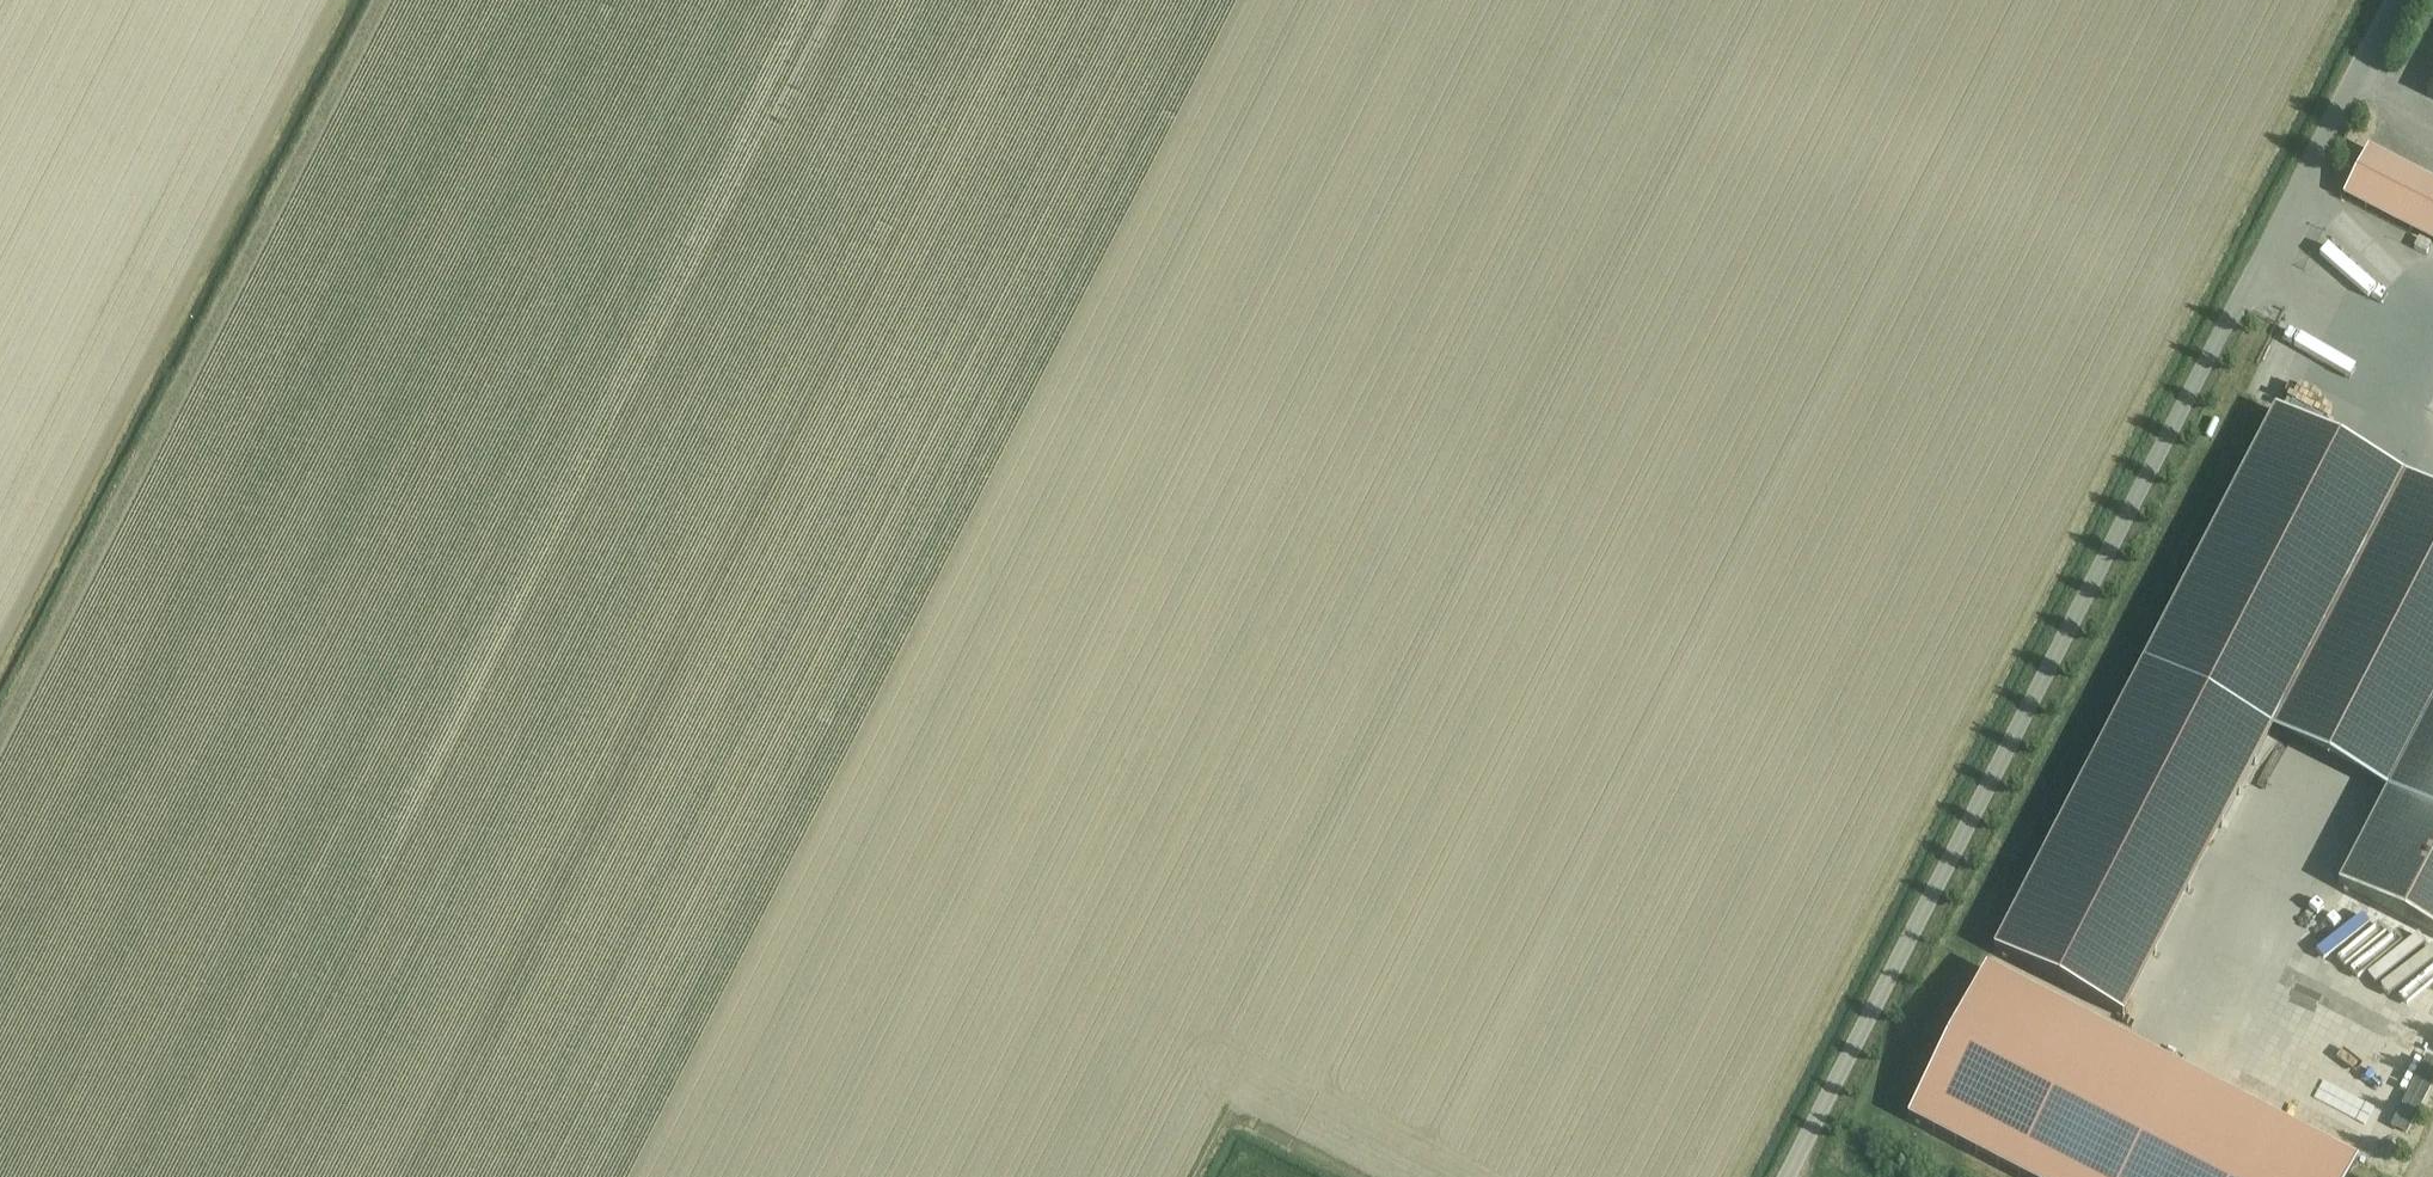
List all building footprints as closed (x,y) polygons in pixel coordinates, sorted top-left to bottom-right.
[(2375,154),(2368,150),(2344,197),(2432,243),(2432,184),(2375,154)] [(2100,766),(2222,828),(2271,733),(2388,793),(2432,707),(2432,493),(2365,458),(2280,415),(2149,671),(2100,766)] [(2339,888),(2432,937),(2432,707),(2388,793),(2339,888)] [(1908,1118),(2021,1176),(2353,1176),(2360,1163),(1987,968),(1908,1118)]
